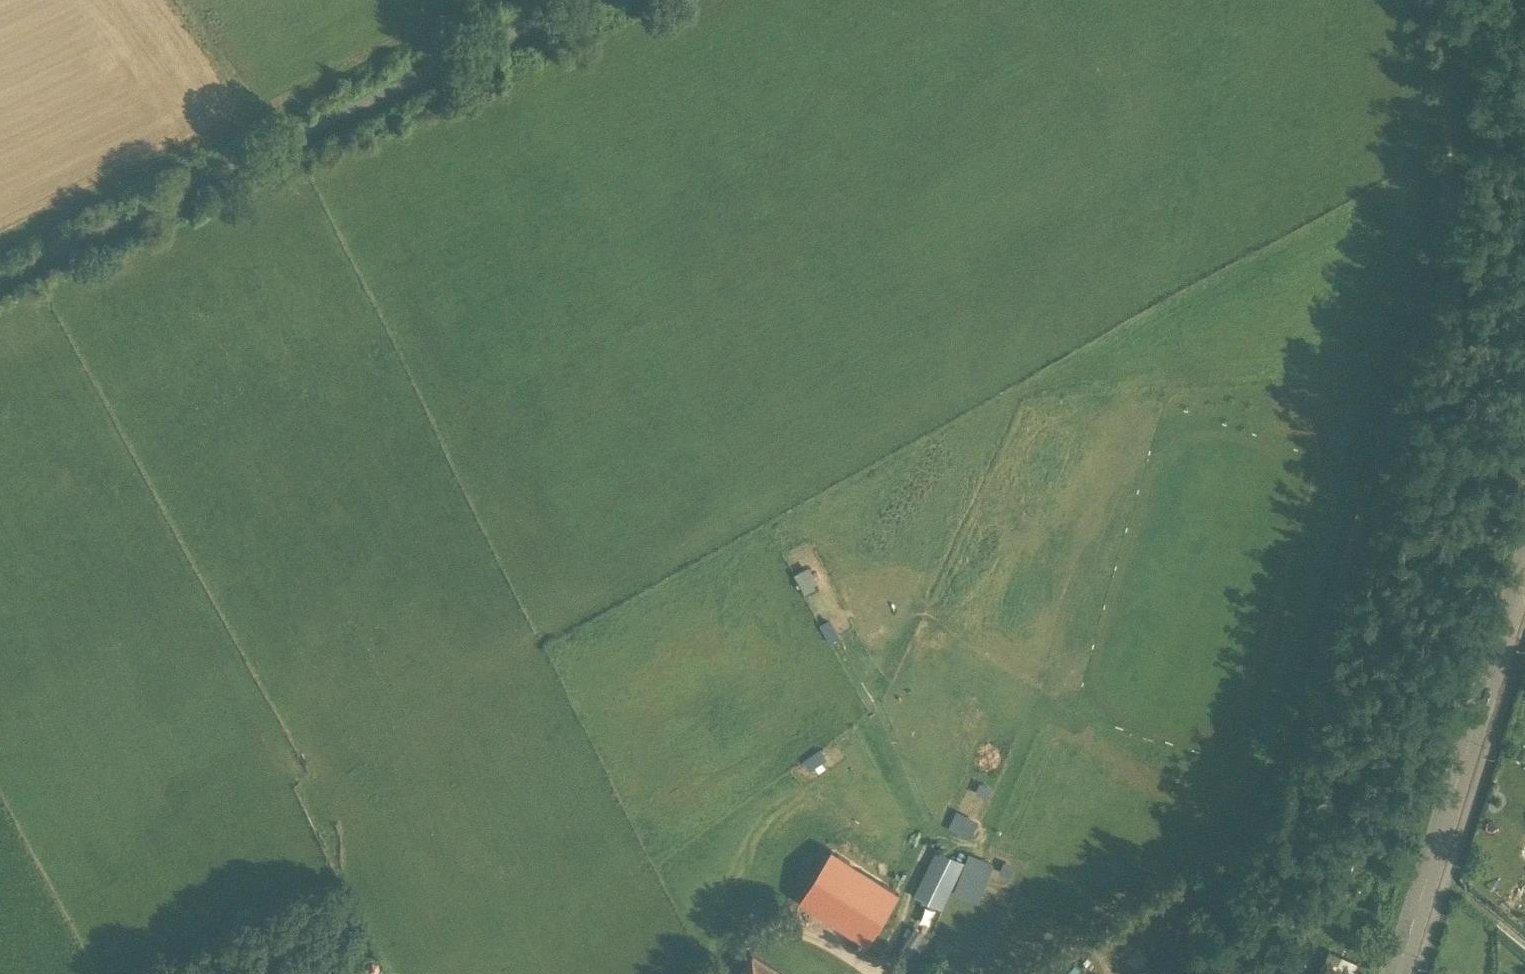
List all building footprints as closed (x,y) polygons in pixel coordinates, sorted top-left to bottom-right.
[(957,814),(948,831),(970,842),(978,825),(957,814)] [(965,866),(936,852),(914,899),(942,913),(965,866)] [(896,893),(831,853),(800,902),(867,943),(883,913),(896,893)] [(994,867),(969,857),(953,898),(978,908),(994,867)] [(1322,966),(1340,973),(1363,973),(1367,965),(1331,946),(1322,966)] [(742,973),(779,973),(753,957),(742,973)]
